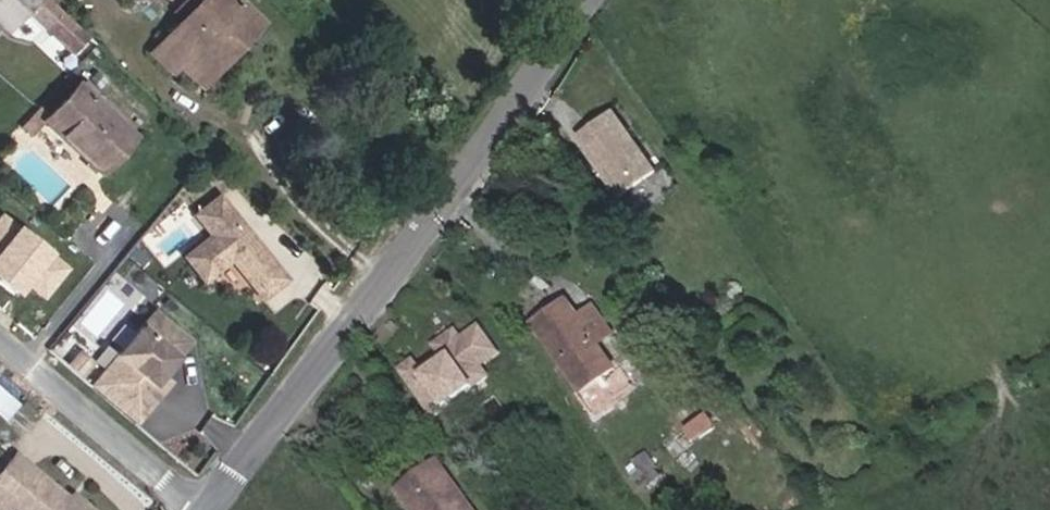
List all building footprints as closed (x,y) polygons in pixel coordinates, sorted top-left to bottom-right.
[(63,0),(0,0),(0,9),(12,21),(31,1),(71,37),(87,23),(63,0)] [(154,42),(173,60),(181,52),(199,69),(238,28),(243,33),(261,13),(248,0),(176,0),(175,1),(185,11),(154,42)] [(205,74),(243,33),(238,28),(199,69),(205,74)] [(30,109),(40,118),(50,109),(105,158),(135,126),(94,86),(101,80),(91,71),(86,75),(82,76),(57,102),(46,93),(30,109)] [(602,114),(590,123),(633,184),(646,174),(602,114)] [(610,201),(633,184),(590,123),(566,140),(610,201)] [(216,181),(193,200),(210,220),(184,242),(204,265),(230,243),(251,269),(274,250),(216,181)] [(12,296),(24,282),(41,297),(69,267),(4,208),(0,213),(0,285),(12,296)] [(274,250),(251,269),(262,282),(285,262),(274,250)] [(105,256),(103,299),(162,301),(163,277),(137,276),(138,258),(105,256)] [(583,353),(603,339),(553,268),(507,299),(521,318),(527,314),(563,362),(557,366),(574,388),(597,372),(583,353)] [(450,292),(458,289),(451,274),(443,277),(446,283),(450,292)] [(197,336),(162,306),(109,368),(153,405),(177,377),(168,370),(197,336)] [(478,314),(399,368),(431,415),(510,360),(478,314)] [(617,358),(603,339),(583,353),(597,372),(617,358)] [(142,418),(153,405),(109,368),(98,381),(142,418)] [(7,417),(18,402),(0,388),(0,412),(7,417)] [(465,490),(422,434),(384,461),(420,509),(438,509),(465,490)] [(11,497),(18,502),(48,472),(15,445),(0,464),(0,488),(11,497)] [(48,472),(18,502),(27,509),(92,509),(67,489),(48,472)] [(11,497),(0,488),(0,507),(1,508),(11,497)]
